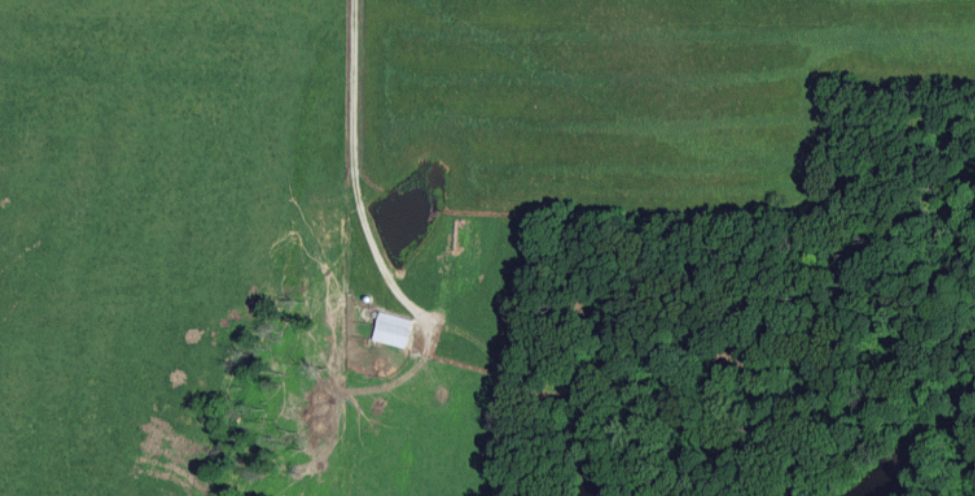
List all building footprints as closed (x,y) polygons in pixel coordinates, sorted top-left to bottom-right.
[(414,319),(380,310),(373,337),(406,347),(414,319)]
